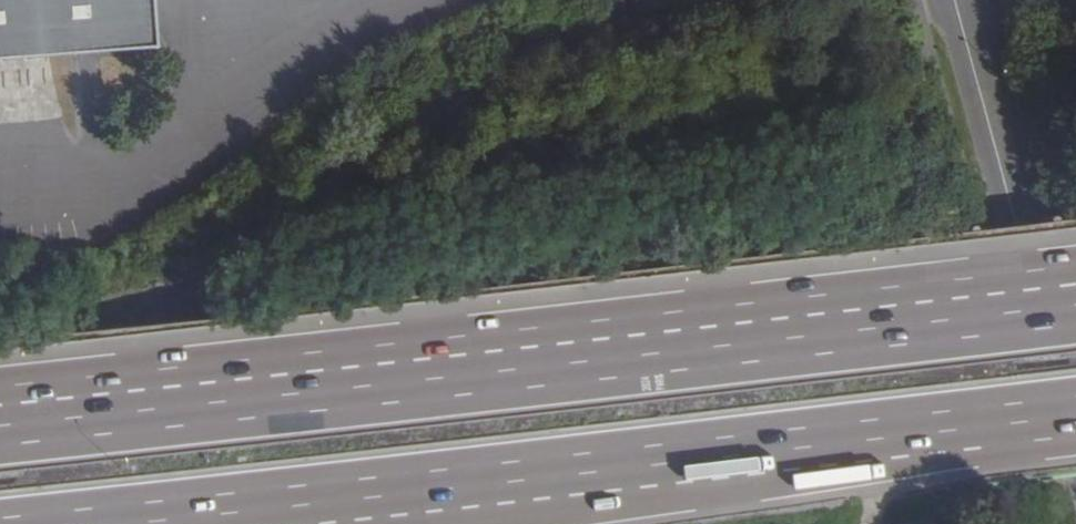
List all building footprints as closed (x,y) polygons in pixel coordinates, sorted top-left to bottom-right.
[(149,47),(146,0),(0,0),(0,58),(149,47)]
